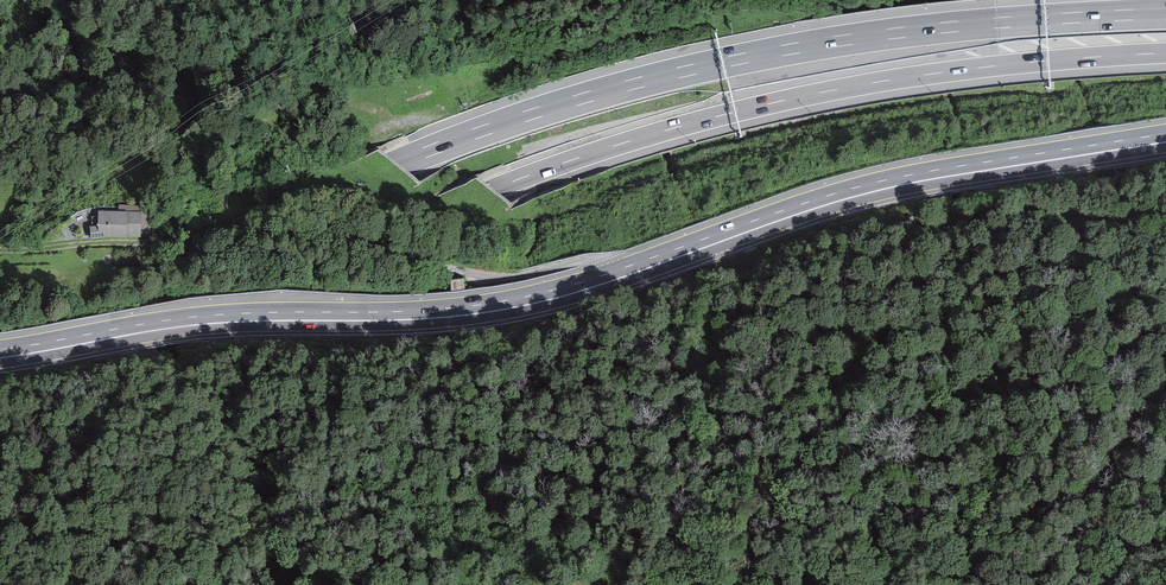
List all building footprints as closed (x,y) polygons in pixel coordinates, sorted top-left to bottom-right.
[(119,211),(98,211),(98,226),(90,226),(91,239),(112,237),(141,237),(142,212),(140,212),(140,205),(119,205),(119,211)]
